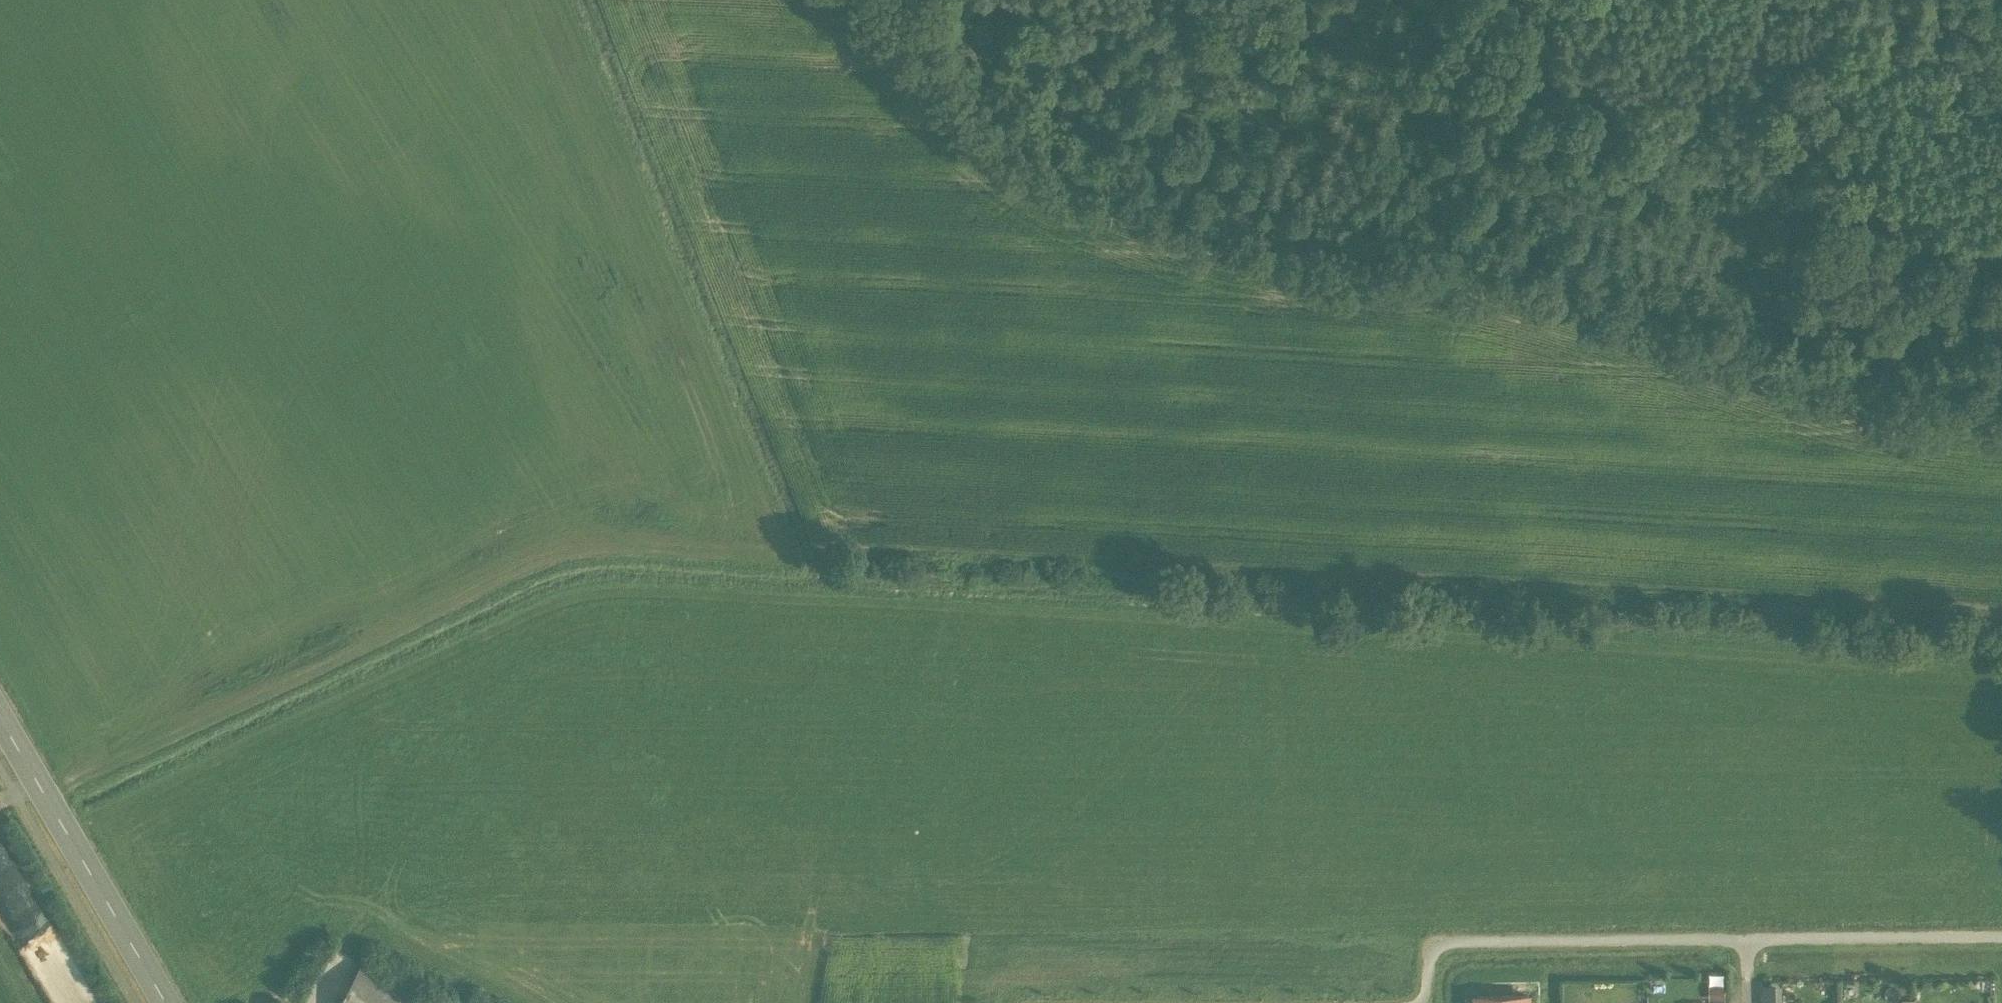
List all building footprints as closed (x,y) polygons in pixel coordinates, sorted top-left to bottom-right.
[(362,959),(338,1002),(441,1002),(362,959)] [(1766,984),(1766,1002),(1785,1002),(1785,999),(1796,999),(1796,984),(1766,984)] [(1528,994),(1479,994),(1479,1002),(1528,1002),(1528,994)]
